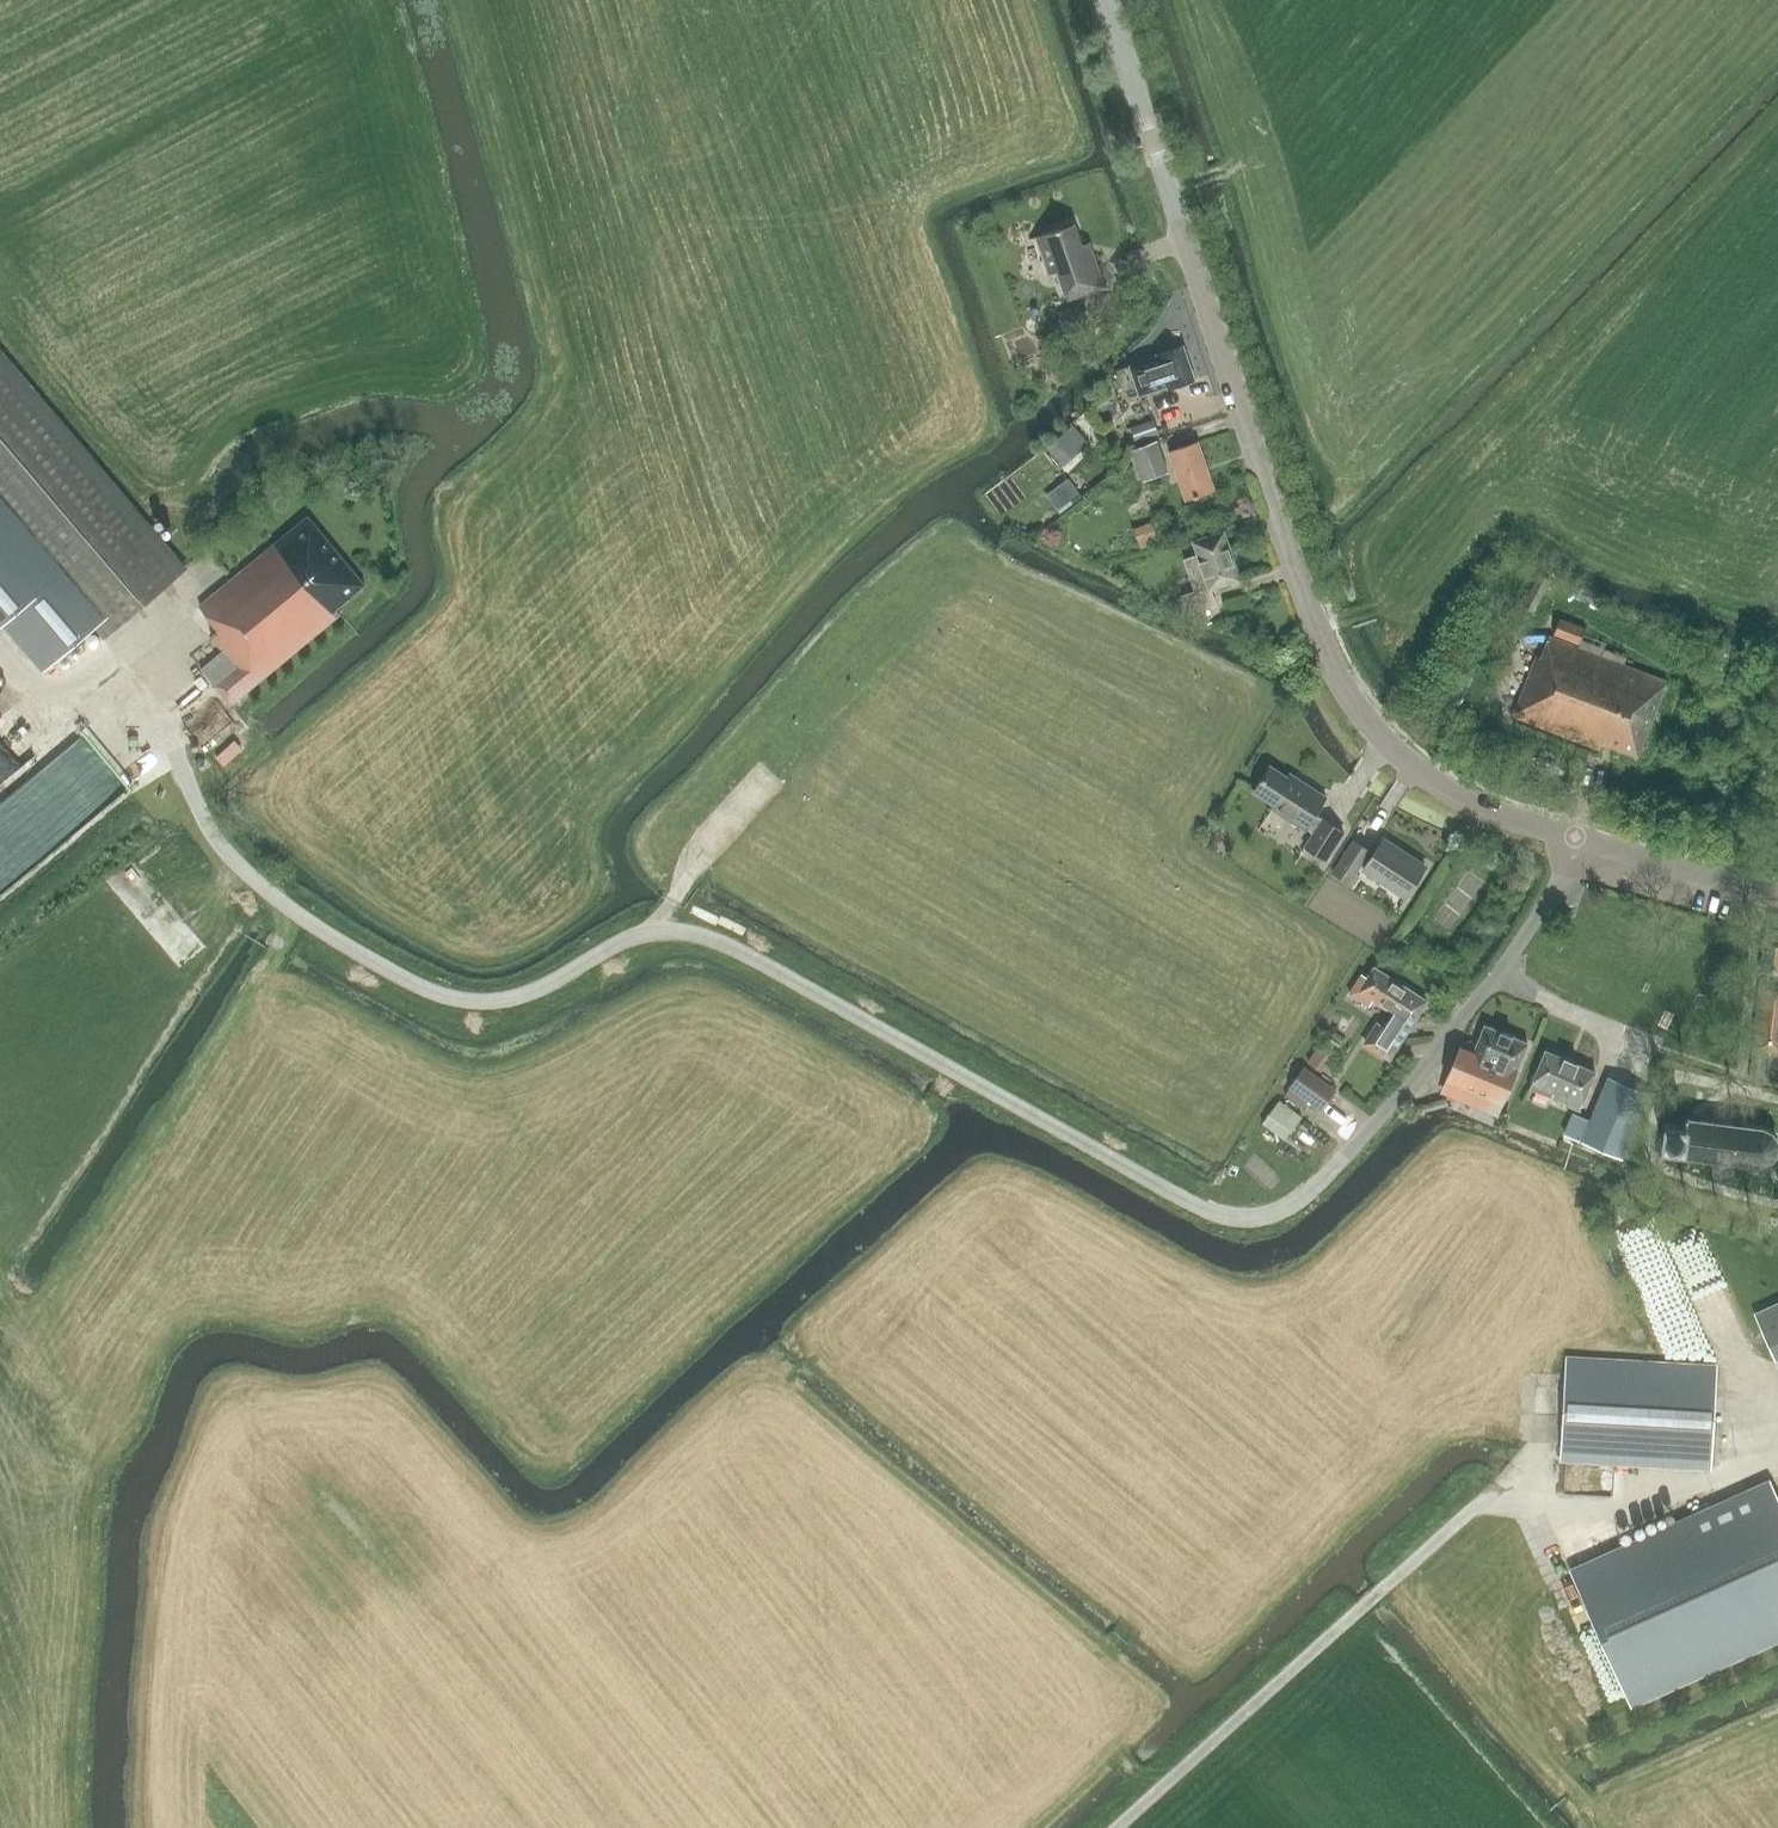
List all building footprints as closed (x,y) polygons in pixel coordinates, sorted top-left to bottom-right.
[(1067,300),(1105,287),(1092,251),(1084,254),(1073,223),(1036,236),(1049,274),(1057,271),(1067,300)] [(1075,306),(1058,312),(1063,326),(1080,320),(1075,306)] [(1141,360),(1141,361),(1128,365),(1138,395),(1166,385),(1167,389),(1170,388),(1170,389),(1197,380),(1186,346),(1141,360)] [(187,569),(0,348),(0,628),(8,621),(48,668),(96,628),(105,638),(187,569)] [(1158,432),(1153,418),(1130,426),(1135,440),(1158,432)] [(1073,424),(1046,447),(1063,466),(1090,443),(1073,424)] [(1158,442),(1135,450),(1145,479),(1157,475),(1155,470),(1167,466),(1158,442)] [(1188,499),(1215,489),(1199,442),(1172,451),(1188,499)] [(346,473),(332,472),(331,487),(339,487),(346,483),(346,473)] [(1080,494),(1074,487),(1063,496),(1068,503),(1080,494)] [(225,650),(203,669),(232,704),(341,613),(337,608),(366,584),(309,516),(200,608),(219,631),(213,636),(225,650)] [(1035,525),(1029,516),(1021,522),(1027,531),(1035,525)] [(1152,519),(1133,526),(1140,547),(1159,540),(1152,519)] [(1240,577),(1224,529),(1191,540),(1196,554),(1183,558),(1193,590),(1180,594),(1187,613),(1215,603),(1210,587),(1240,577)] [(1549,581),(1537,575),(1521,605),(1533,612),(1549,581)] [(1560,619),(1554,635),(1580,644),(1585,629),(1560,619)] [(1637,757),(1665,680),(1548,635),(1539,657),(1535,655),(1512,715),(1601,750),(1603,743),(1637,757)] [(235,728),(217,744),(224,752),(242,736),(235,728)] [(1296,784),(1270,767),(1254,792),(1274,805),(1272,809),(1305,830),(1306,828),(1314,834),(1305,847),(1325,860),(1343,832),(1323,819),(1323,820),(1314,815),(1326,797),(1298,780),(1296,784)] [(1406,896),(1425,866),(1383,839),(1371,858),(1367,855),(1370,850),(1354,840),(1333,872),(1349,883),(1362,863),(1366,865),(1363,869),(1406,896)] [(1426,999),(1374,965),(1367,976),(1362,973),(1349,992),(1368,1004),(1372,998),(1392,1011),(1383,1024),(1377,1020),(1362,1043),(1387,1059),(1426,999)] [(1757,1017),(1777,1019),(1777,982),(1760,980),(1757,1017)] [(1757,1017),(1750,1079),(1762,1081),(1766,1051),(1777,1052),(1777,1019),(1757,1017)] [(1503,1102),(1528,1043),(1485,1025),(1476,1045),(1464,1040),(1461,1046),(1460,1046),(1447,1078),(1503,1102)] [(1332,1053),(1318,1043),(1307,1059),(1320,1069),(1332,1053)] [(1579,1110),(1595,1072),(1545,1050),(1529,1088),(1579,1110)] [(1335,1088),(1303,1065),(1288,1085),(1320,1109),(1335,1088)] [(1648,1094),(1609,1077),(1591,1120),(1579,1115),(1578,1117),(1572,1114),(1563,1133),(1621,1158),(1648,1094)] [(1300,1116),(1278,1100),(1262,1122),(1284,1138),(1300,1116)] [(1777,1141),(1777,1138),(1775,1134),(1772,1131),(1767,1128),(1762,1127),(1683,1118),(1683,1126),(1669,1124),(1662,1123),(1660,1147),(1668,1147),(1680,1149),(1679,1156),(1756,1165),(1760,1165),(1764,1164),(1768,1163),(1771,1161),(1774,1158),(1776,1156),(1777,1152),(1777,1149),(1777,1142),(1777,1141)] [(1754,1314),(1774,1359),(1777,1358),(1777,1303),(1754,1314)] [(1712,1466),(1717,1368),(1568,1360),(1562,1457),(1712,1466)] [(1769,1481),(1572,1572),(1633,1704),(1777,1638),(1777,1502),(1769,1481)]
